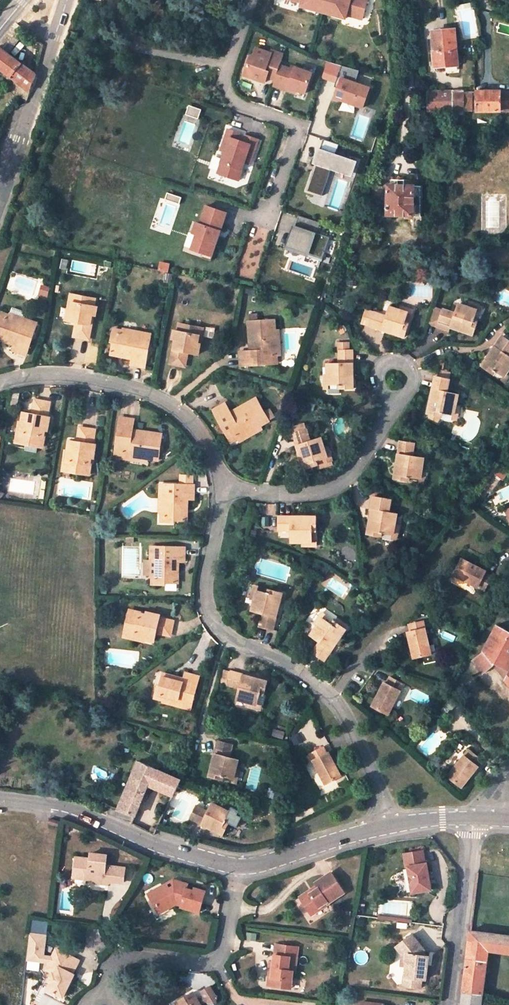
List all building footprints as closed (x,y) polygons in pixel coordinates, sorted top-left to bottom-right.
[(300,1),(299,5),(321,11),(324,0),(295,0),(300,1)] [(321,11),(343,17),(344,14),(360,18),(365,0),(324,0),(321,11)] [(8,52),(27,30),(17,22),(0,44),(0,46),(8,52)] [(442,34),(434,35),(436,67),(459,67),(458,34),(449,34),(448,30),(442,31),(442,34)] [(0,46),(0,69),(18,84),(19,84),(25,66),(8,52),(0,46)] [(275,81),(280,63),(284,54),(272,50),(271,53),(257,48),(253,58),(251,57),(245,76),(266,83),(268,78),(275,81)] [(361,69),(328,61),(322,78),(341,85),(336,100),(366,110),(373,89),(356,83),(361,69)] [(290,67),(280,63),(275,81),(273,87),(289,92),(290,89),(298,92),(307,95),(314,73),(291,66),(290,67)] [(35,74),(25,66),(19,84),(18,84),(14,95),(15,95),(26,102),(35,74)] [(451,112),(463,112),(462,92),(462,89),(450,89),(450,91),(451,109),(451,112)] [(451,109),(450,91),(428,91),(428,109),(451,109)] [(476,91),(476,111),(508,111),(508,92),(499,92),(497,91),(476,91)] [(202,111),(189,107),(186,115),(199,119),(202,111)] [(243,141),(244,138),(240,136),(241,132),(228,128),(220,151),(225,153),(230,137),(243,141)] [(397,133),(389,130),(382,153),(390,156),(397,133)] [(252,162),(260,139),(246,134),(244,138),(243,141),(230,137),(225,153),(219,170),(241,178),(247,160),(252,162)] [(341,144),(325,138),(321,148),(320,148),(315,164),(317,165),(308,191),(324,196),(333,170),(356,178),(361,162),(337,153),(341,144)] [(388,215),(414,216),(414,185),(388,185),(388,215)] [(179,203),(181,197),(167,192),(165,198),(179,203)] [(220,230),(227,211),(207,204),(200,222),(197,221),(193,233),(197,234),(192,247),(203,251),(204,247),(213,250),(218,237),(216,236),(218,229),(220,230)] [(321,222),(299,215),(296,225),(293,224),(286,248),(322,261),(330,237),(318,232),(321,222)] [(204,247),(203,251),(212,255),(213,250),(204,247)] [(48,298),(52,287),(43,285),(40,296),(48,298)] [(81,303),(82,297),(66,293),(63,310),(66,311),(68,311),(69,302),(81,303)] [(68,311),(66,311),(64,320),(75,322),(74,337),(87,340),(91,320),(89,319),(92,298),(82,297),(81,303),(69,302),(68,311)] [(465,305),(475,309),(479,310),(481,305),(466,301),(465,305)] [(398,302),(396,307),(406,310),(410,311),(411,306),(398,302)] [(475,309),(465,305),(456,302),(453,313),(440,309),(436,323),(448,327),(472,334),(476,320),(472,319),(475,309)] [(406,310),(396,307),(387,304),(384,313),(371,309),(367,323),(404,333),(408,319),(404,318),(406,310)] [(356,320),(367,323),(371,309),(360,306),(356,320)] [(436,323),(440,309),(430,306),(425,325),(446,332),(448,327),(436,323)] [(17,324),(19,319),(0,313),(0,319),(17,324)] [(0,319),(0,341),(12,344),(10,350),(24,354),(32,323),(19,319),(17,324),(0,319)] [(253,366),(271,365),(270,358),(274,358),(273,330),(272,321),(246,322),(248,351),(238,351),(239,366),(247,366),(253,366)] [(195,356),(197,347),(193,346),(194,339),(185,336),(186,329),(176,327),(173,345),(171,345),(167,366),(182,369),(184,354),(195,356)] [(193,346),(197,347),(201,347),(203,333),(186,329),(185,336),(194,339),(193,346)] [(136,339),(137,335),(113,330),(112,334),(136,339)] [(270,358),(271,365),(277,364),(277,358),(280,357),(278,330),(273,330),(274,358),(270,358)] [(136,339),(112,334),(110,344),(113,345),(111,356),(130,360),(129,367),(143,370),(149,338),(137,335),(136,339)] [(508,369),(508,339),(502,334),(482,365),(494,373),(496,370),(505,375),(508,369)] [(324,363),(324,374),(324,385),(336,385),(336,389),(350,389),(350,350),(348,350),(335,350),(336,363),(324,363)] [(439,359),(437,368),(445,369),(447,361),(439,359)] [(452,414),(455,404),(457,392),(447,390),(451,370),(445,369),(437,368),(427,413),(441,416),(442,412),(452,414)] [(234,438),(256,426),(273,418),(268,407),(260,412),(253,398),(226,413),(222,404),(210,411),(224,438),(232,435),(234,438)] [(22,435),(20,444),(38,447),(45,402),(33,399),(30,413),(21,411),(19,423),(17,433),(22,435)] [(121,448),(120,453),(147,458),(147,456),(156,457),(160,431),(131,428),(131,419),(117,417),(113,447),(121,448)] [(17,433),(19,423),(15,422),(11,442),(20,444),(22,435),(17,433)] [(232,435),(224,438),(226,443),(233,439),(236,443),(258,430),(256,426),(234,438),(232,435)] [(69,462),(68,472),(84,474),(91,430),(77,427),(75,439),(67,438),(65,449),(63,461),(69,462)] [(316,462),(327,458),(324,449),(319,437),(312,439),(308,428),(291,433),(305,470),(318,466),(316,462)] [(418,478),(420,467),(421,457),(410,455),(412,442),(398,440),(392,477),(407,479),(408,476),(418,478)] [(335,463),(329,447),(324,449),(327,458),(329,465),(335,463)] [(63,461),(65,449),(61,448),(58,470),(68,472),(69,462),(63,461)] [(146,463),(147,458),(120,453),(119,459),(146,463)] [(494,470),(504,477),(508,469),(499,463),(494,470)] [(163,497),(163,520),(173,520),(173,517),(183,517),(184,497),(192,497),(192,484),(159,483),(159,496),(163,497)] [(391,533),(393,523),(395,512),(385,510),(387,497),(373,495),(368,533),(381,535),(381,532),(391,533)] [(278,517),(269,517),(269,530),(278,530),(278,517)] [(302,542),(312,541),(312,530),(317,530),(316,517),(278,517),(278,530),(290,530),(290,541),(302,542)] [(149,545),(148,559),(154,560),(153,584),(162,584),(162,582),(174,581),(174,559),(181,559),(181,546),(149,545)] [(486,571),(462,559),(452,576),(483,592),(490,579),(484,575),(486,571)] [(255,592),(253,602),(249,615),(260,617),(257,629),(272,633),(281,595),(266,591),(265,595),(255,592)] [(144,637),(144,639),(155,641),(157,631),(172,634),(175,621),(130,610),(126,625),(136,627),(134,634),(144,637)] [(313,624),(316,627),(322,619),(324,615),(321,613),(313,624)] [(322,619),(316,627),(310,636),(319,643),(311,654),(322,662),(345,630),(334,622),(332,626),(322,619)] [(432,655),(425,622),(408,626),(410,633),(407,634),(413,660),(432,655)] [(508,685),(508,631),(497,624),(484,651),(472,659),(484,674),(495,666),(508,685)] [(136,627),(126,625),(124,634),(144,639),(144,637),(134,634),(136,627)] [(156,682),(153,691),(175,698),(174,703),(190,707),(198,675),(183,671),(181,677),(161,672),(158,682),(156,682)] [(246,702),(257,705),(260,693),(264,694),(267,682),(230,672),(227,684),(239,688),(236,699),(246,702)] [(403,686),(391,679),(387,684),(384,682),(371,706),(387,716),(403,686)] [(151,698),(174,703),(175,698),(153,691),(151,698)] [(257,705),(246,702),(245,706),(259,710),(260,706),(257,705)] [(225,776),(234,779),(236,770),(239,759),(229,756),(232,745),(218,742),(210,777),(223,780),(225,776)] [(323,748),(309,755),(326,787),(343,778),(330,755),(328,757),(323,748)] [(483,758),(471,748),(448,775),(463,787),(479,767),(477,766),(483,758)] [(149,784),(156,770),(137,761),(116,808),(135,814),(149,784)] [(156,770),(149,784),(173,795),(181,781),(156,770)] [(222,804),(220,809),(229,813),(233,815),(235,811),(222,804)] [(229,813),(220,809),(211,805),(207,813),(195,808),(189,820),(223,834),(228,824),(225,822),(229,813)] [(51,825),(59,826),(60,819),(52,817),(51,825)] [(151,825),(148,831),(154,834),(157,828),(151,825)] [(426,851),(406,853),(407,865),(409,865),(411,892),(432,891),(430,863),(427,864),(426,851)] [(112,856),(94,853),(93,859),(78,858),(76,875),(78,878),(90,880),(94,877),(98,877),(100,883),(111,884),(112,879),(129,882),(130,868),(111,866),(112,856)] [(309,889),(299,895),(309,913),(342,892),(330,872),(315,881),(317,884),(315,885),(317,887),(310,891),(309,889)] [(171,877),(160,884),(176,888),(178,879),(171,877)] [(166,903),(169,906),(175,901),(182,903),(181,905),(200,909),(204,888),(194,886),(193,889),(186,887),(187,881),(178,879),(176,888),(160,884),(151,891),(148,898),(151,902),(161,906),(166,903)] [(160,913),(169,906),(166,903),(161,906),(151,902),(160,913)] [(482,995),(488,951),(508,953),(508,935),(470,929),(462,992),(482,995)] [(46,958),(47,955),(42,954),(44,936),(28,934),(25,962),(42,964),(46,958)] [(424,979),(425,969),(420,968),(420,961),(421,954),(414,935),(399,941),(403,952),(401,965),(400,975),(403,976),(402,987),(418,989),(420,979),(424,979)] [(396,965),(401,965),(403,952),(399,941),(393,943),(398,954),(396,965)] [(53,962),(50,968),(45,976),(48,978),(44,986),(59,994),(72,972),(68,970),(76,957),(53,945),(47,955),(46,958),(53,962)] [(282,980),(291,981),(292,973),(293,973),(296,947),(278,945),(276,956),(273,956),(273,964),(271,979),(267,978),(266,986),(281,989),(282,980)] [(42,964),(50,968),(53,962),(46,958),(42,964)] [(282,980),(281,989),(289,990),(291,981),(282,980)] [(202,990),(209,1002),(217,1004),(217,997),(210,985),(202,990)] [(194,994),(201,1004),(204,1004),(209,1002),(202,990),(194,994)] [(194,994),(192,991),(176,1000),(179,1004),(201,1004),(194,994)] [(482,995),(462,992),(461,1004),(481,1004),(482,995)]
